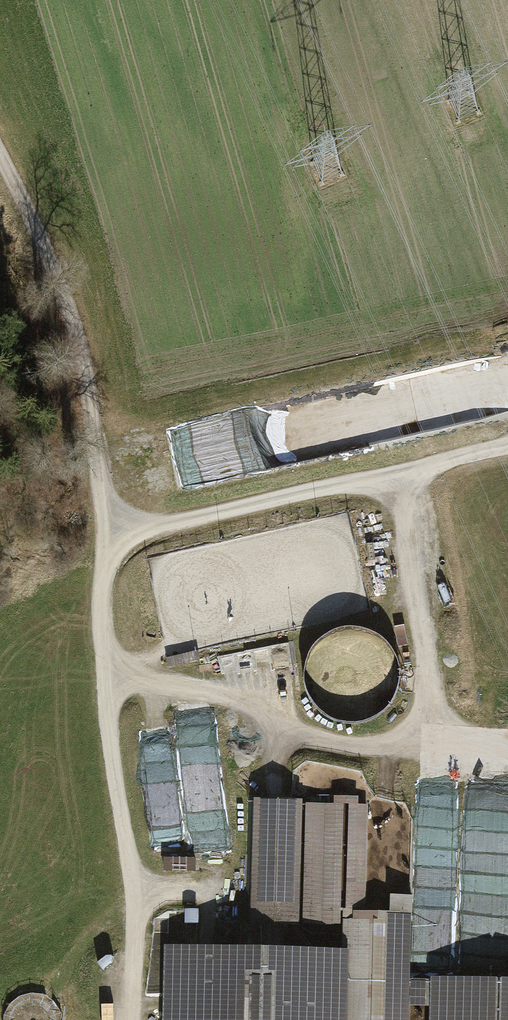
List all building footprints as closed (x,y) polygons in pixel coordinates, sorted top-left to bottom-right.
[(366,686),(349,678),(333,712),(374,731),(403,668),(380,657),(366,686)] [(415,913),(369,912),(373,811),(258,807),(254,923),(344,926),(343,950),(168,943),(166,1019),(411,1019),(415,913)] [(435,1019),(507,1019),(507,979),(436,978),(435,1019)]
